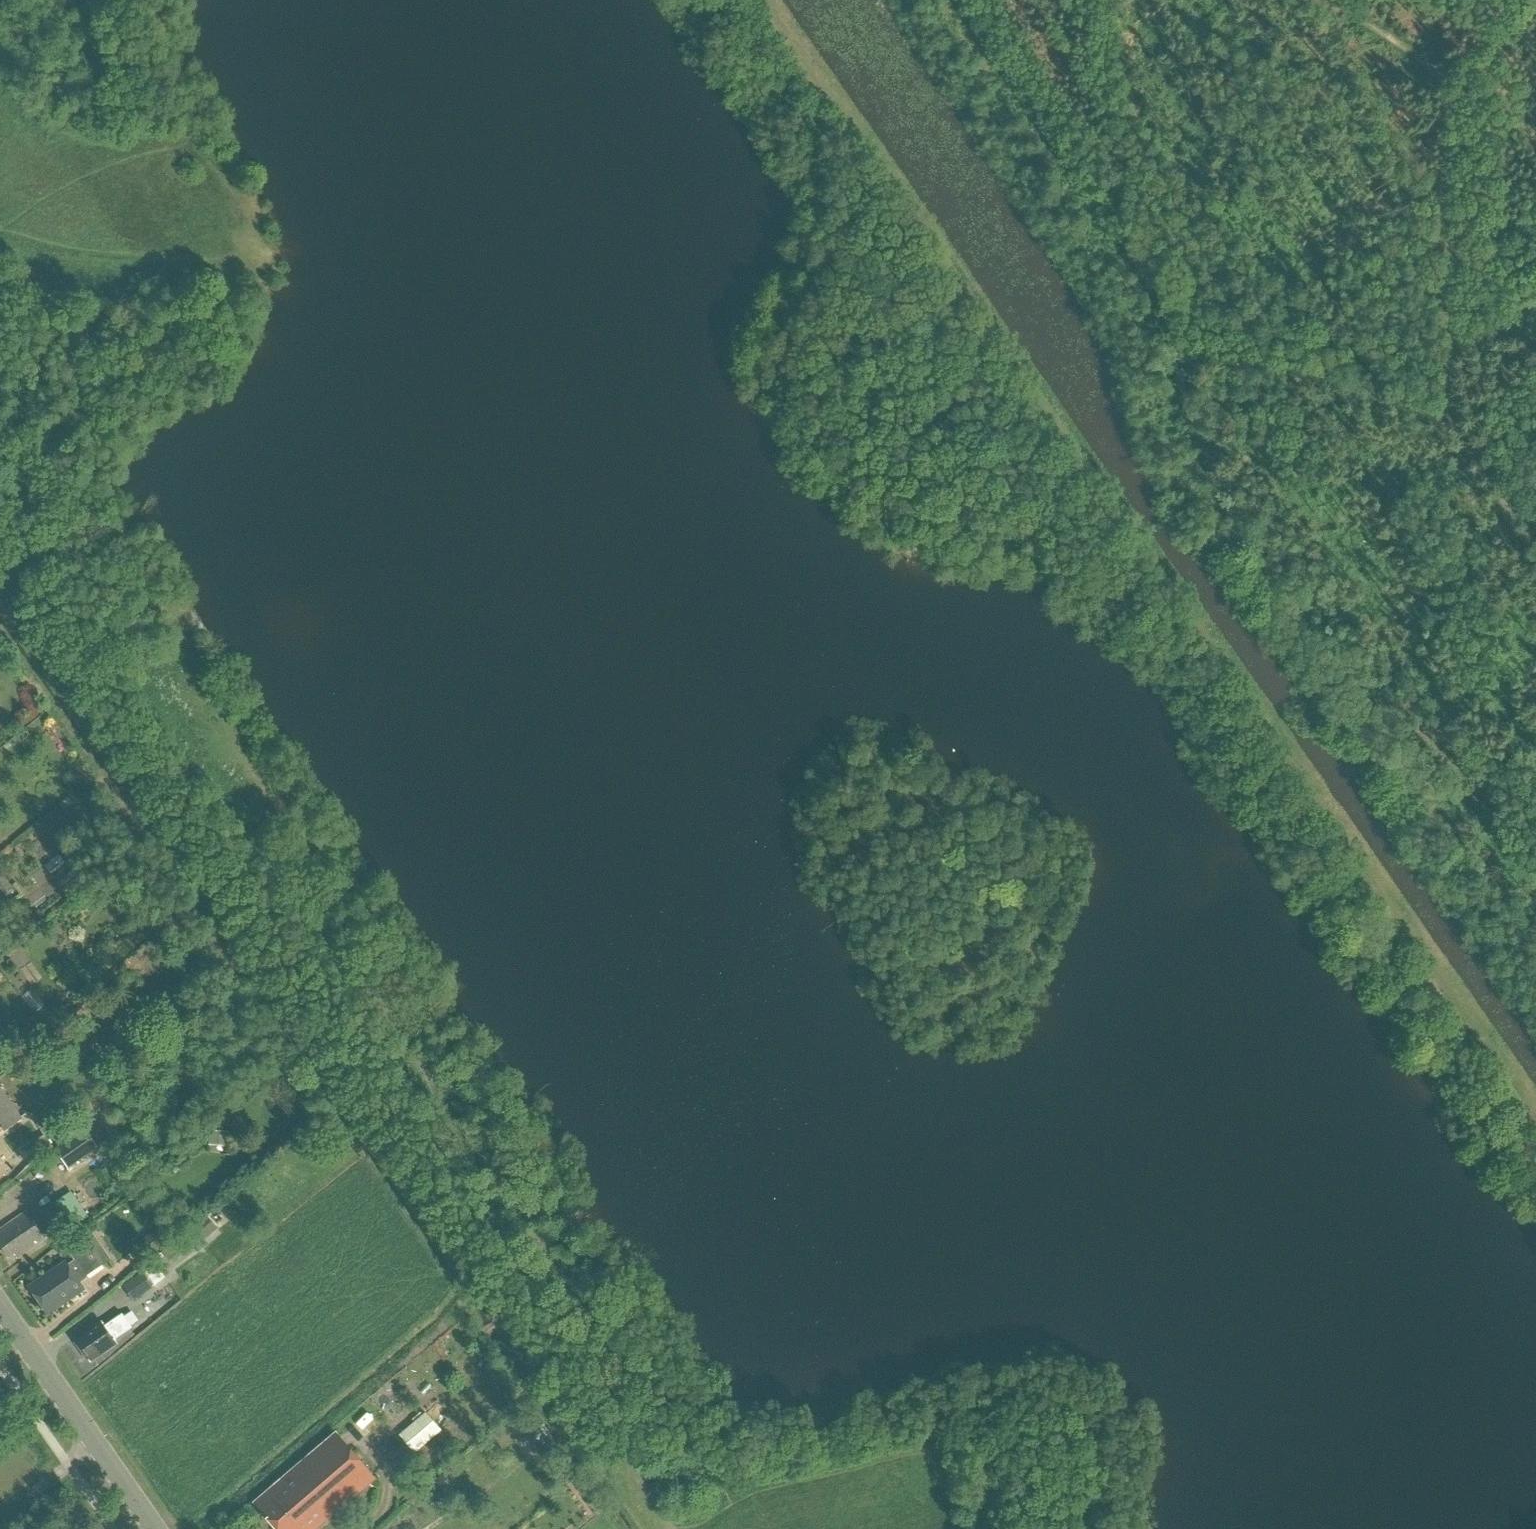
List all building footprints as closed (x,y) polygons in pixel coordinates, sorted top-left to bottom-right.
[(3,1134),(22,1121),(0,1090),(0,1129),(3,1134)] [(106,1113),(91,1123),(100,1138),(115,1128),(106,1113)] [(83,1131),(53,1151),(67,1171),(97,1151),(83,1131)] [(209,1148),(229,1148),(229,1132),(209,1132),(209,1148)] [(55,1205),(31,1220),(27,1214),(0,1231),(0,1246),(9,1260),(14,1257),(17,1261),(47,1243),(40,1232),(50,1226),(55,1233),(68,1224),(55,1205)] [(187,1234),(197,1246),(217,1229),(207,1217),(187,1234)] [(163,1226),(141,1243),(153,1256),(174,1239),(163,1226)] [(61,1306),(62,1308),(85,1292),(81,1285),(90,1279),(88,1276),(110,1261),(90,1230),(66,1246),(76,1260),(67,1266),(66,1263),(42,1279),(44,1282),(31,1290),(48,1315),(61,1306)] [(154,1262),(141,1270),(144,1274),(153,1287),(165,1279),(154,1262)] [(153,1287),(144,1274),(124,1287),(134,1302),(154,1289),(153,1287)] [(132,1329),(122,1315),(104,1327),(101,1323),(76,1340),(91,1362),(117,1345),(114,1341),(132,1329)] [(424,1408),(397,1432),(412,1450),(439,1426),(424,1408)] [(315,1528),(318,1528),(375,1481),(336,1436),(255,1504),(277,1528),(312,1528),(314,1527),(315,1528)]
